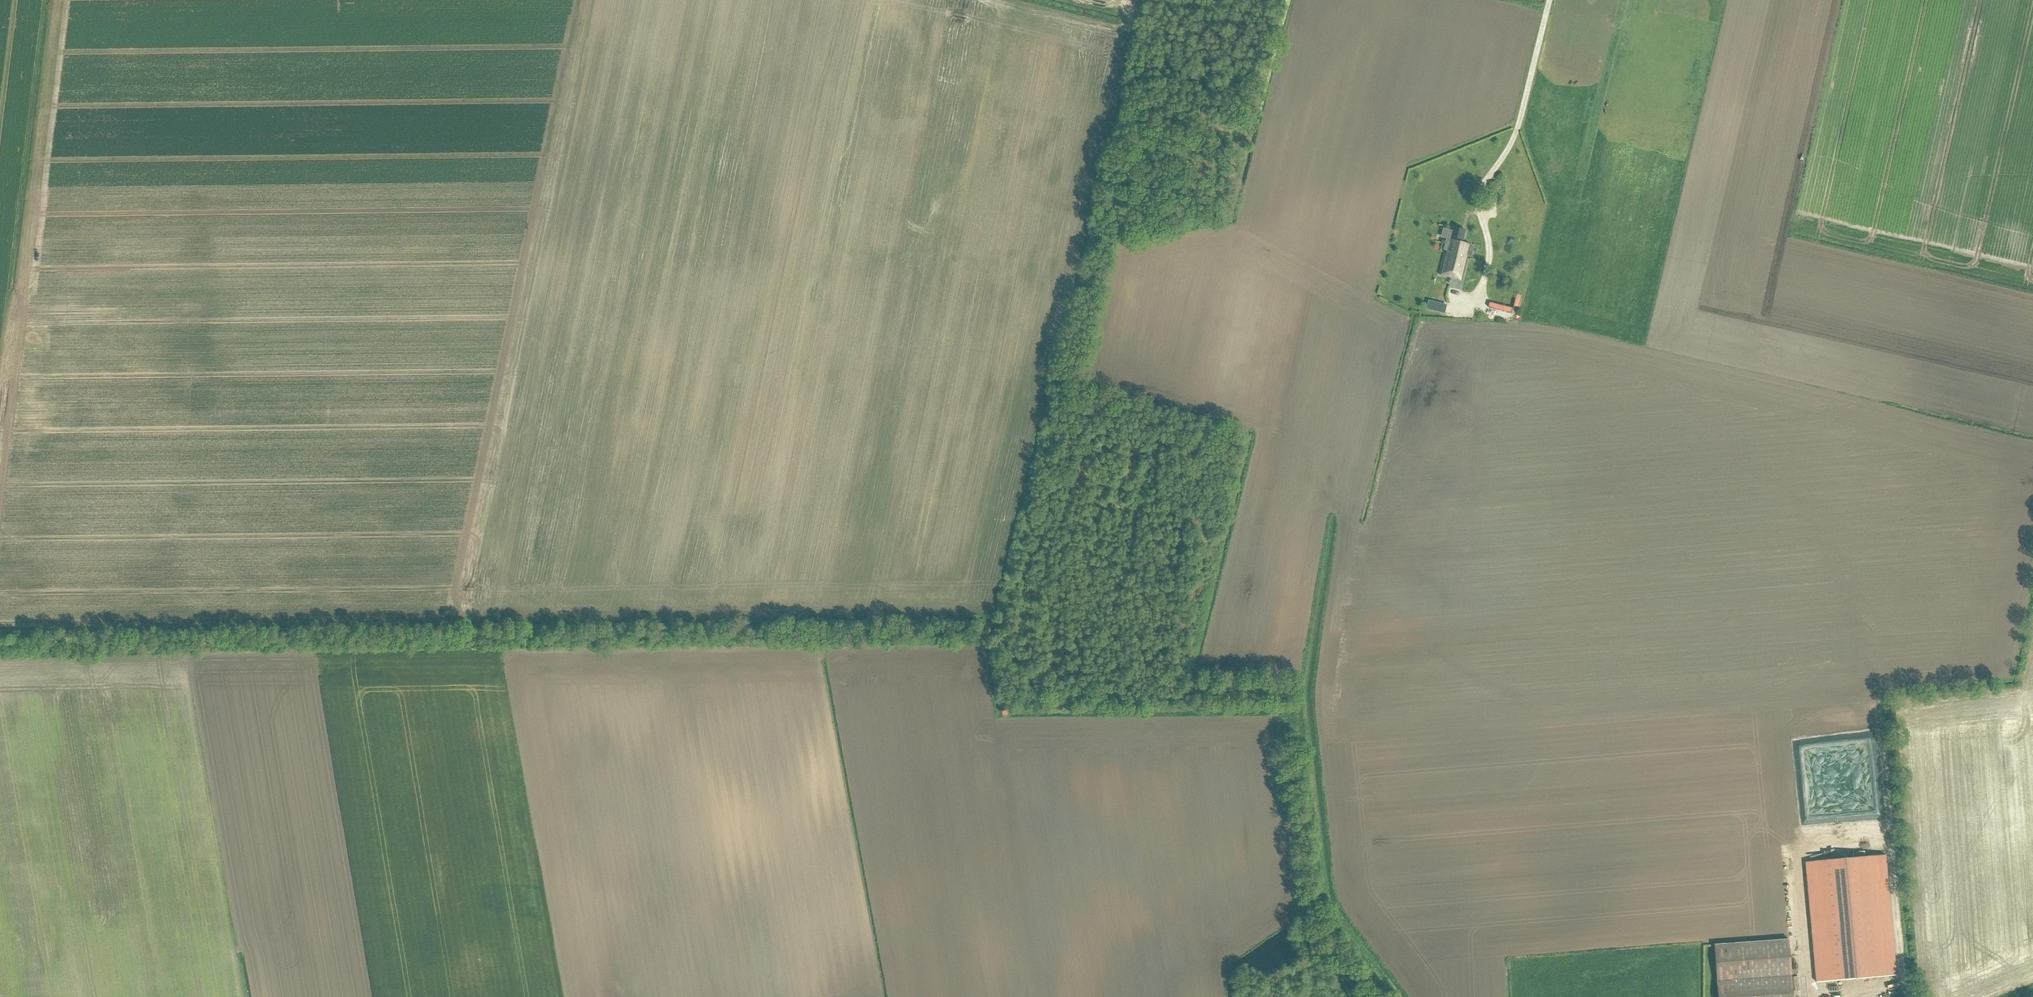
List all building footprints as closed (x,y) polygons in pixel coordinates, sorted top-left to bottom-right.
[(1441,276),(1463,281),(1471,245),(1463,243),(1466,232),(1451,229),(1449,238),(1447,237),(1446,244),(1448,245),(1441,276)] [(1420,258),(1423,247),(1415,246),(1413,256),(1420,258)] [(1816,983),(1897,976),(1886,856),(1806,863),(1816,983)] [(1790,940),(1715,945),(1719,996),(1794,996),(1790,940)]
